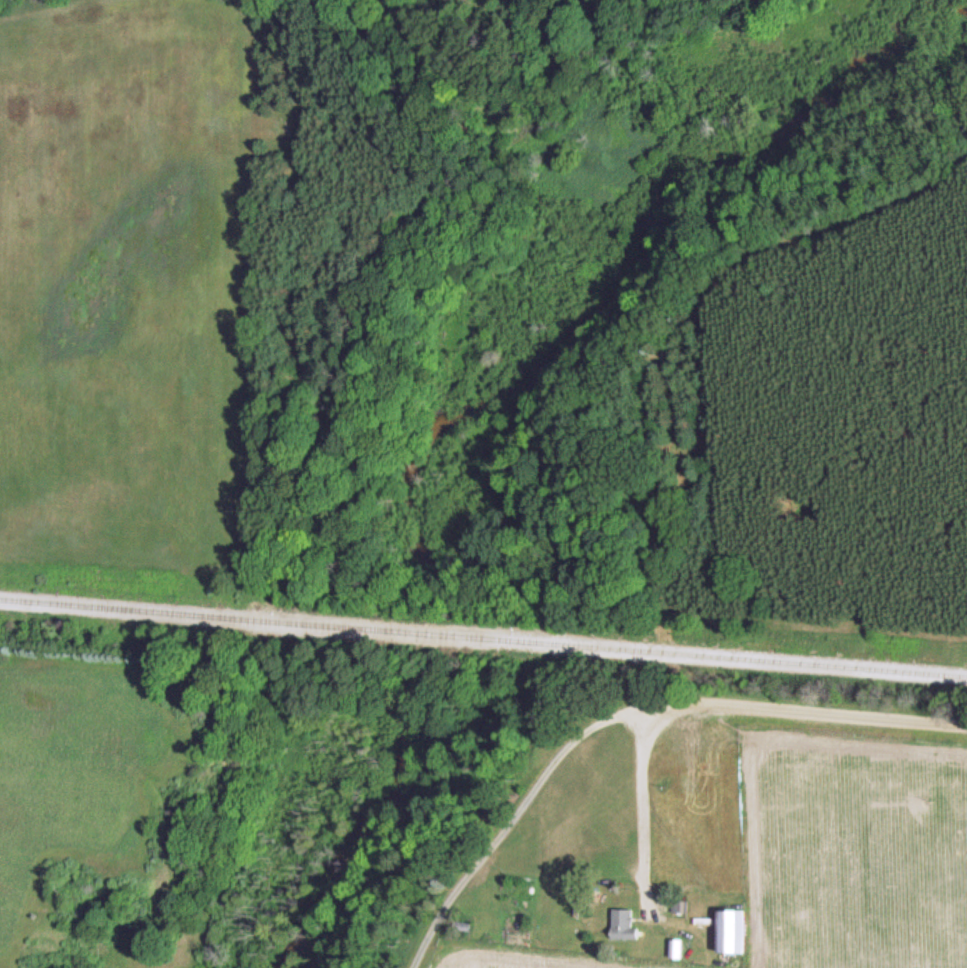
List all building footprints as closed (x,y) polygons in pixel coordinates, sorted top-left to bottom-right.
[(640,927),(634,927),(634,909),(614,909),(614,939),(640,939),(640,927)] [(747,909),(719,909),(719,952),(747,952),(747,909)]
